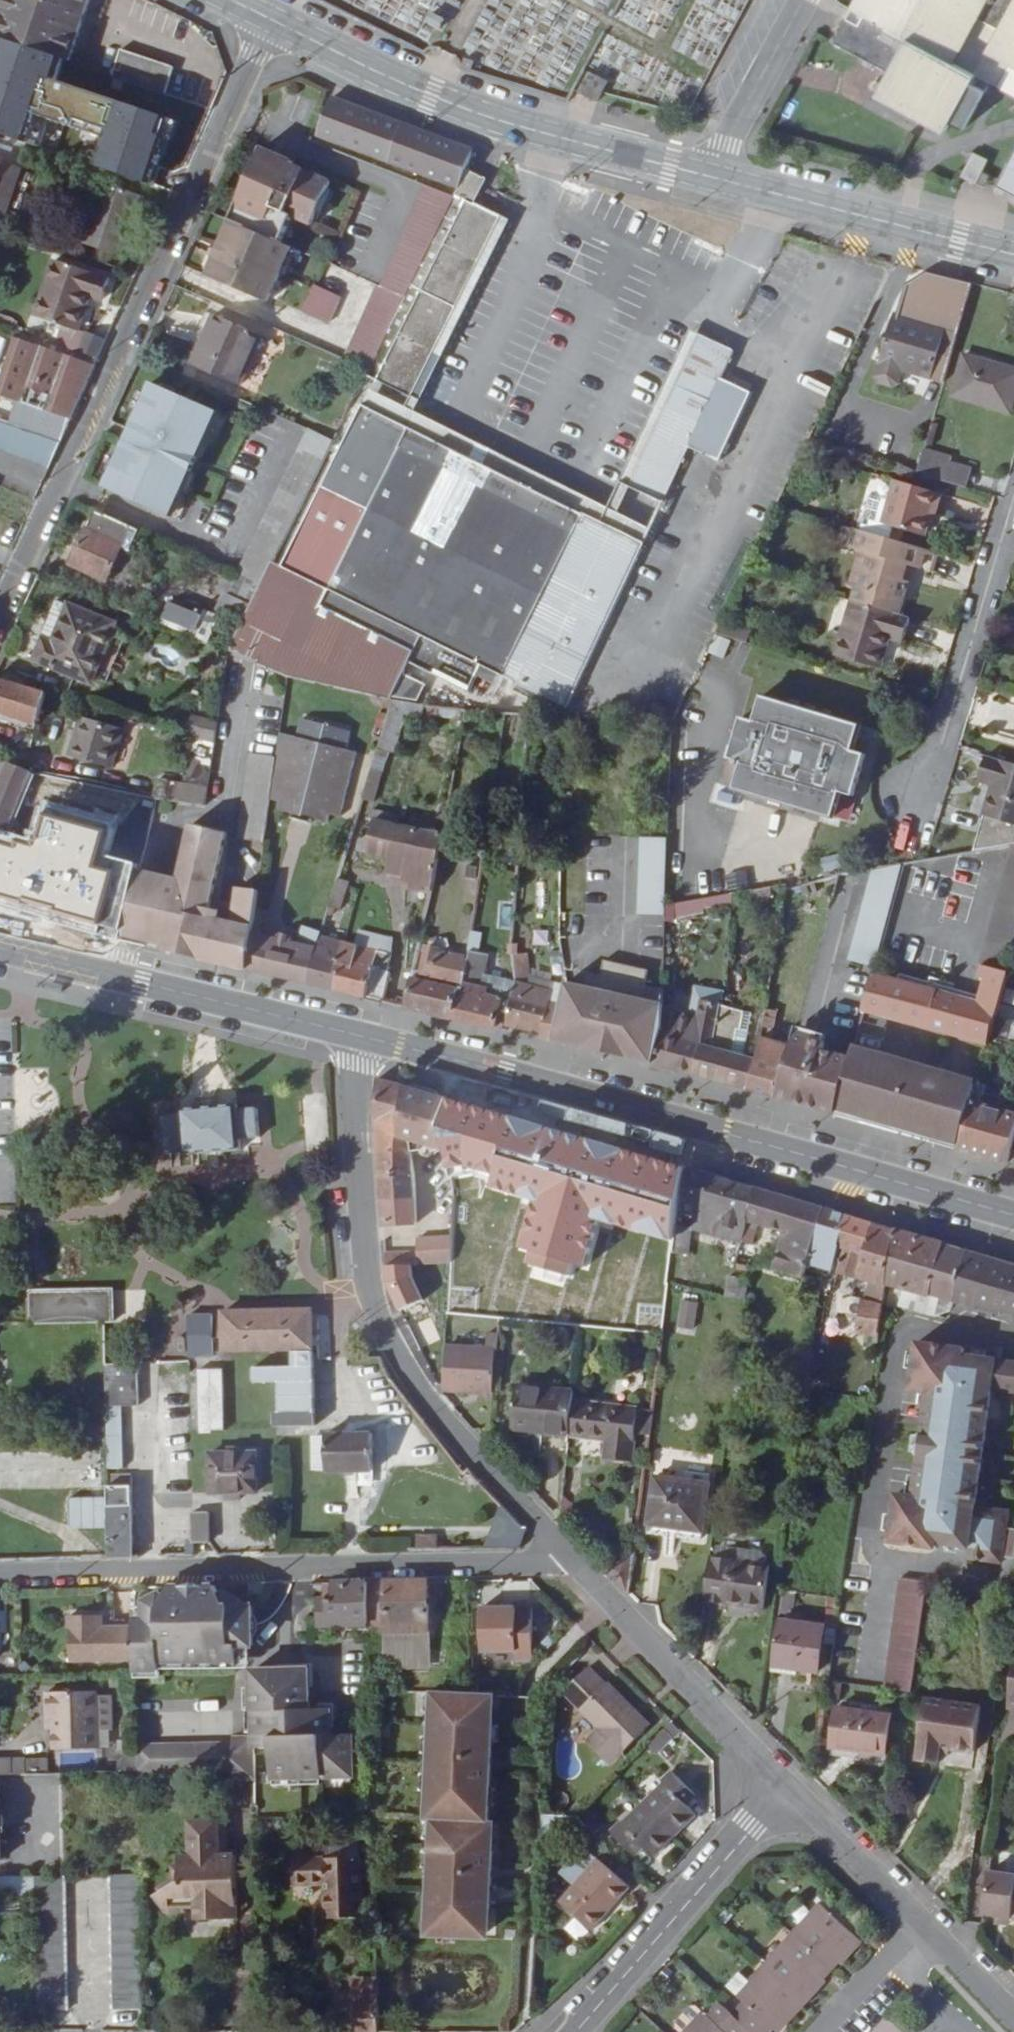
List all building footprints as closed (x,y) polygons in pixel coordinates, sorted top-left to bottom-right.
[(27,49),(42,0),(3,0),(0,10),(0,39),(27,49)] [(92,0),(42,0),(27,49),(70,63),(92,0)] [(836,42),(891,72),(879,95),(946,131),(951,121),(966,129),(986,93),(972,85),(977,76),(1013,95),(1013,0),(859,0),(836,42)] [(122,51),(113,77),(166,95),(175,69),(122,51)] [(590,74),(579,94),(599,104),(605,93),(609,85),(590,74)] [(59,94),(64,96),(49,142),(109,160),(130,95),(65,75),(59,94)] [(391,164),(402,127),(332,100),(319,136),(391,164)] [(459,189),(467,171),(473,155),(402,127),(391,164),(459,189)] [(29,147),(0,137),(0,213),(6,215),(21,172),(29,147)] [(313,226),(331,183),(295,168),(297,165),(266,151),(233,223),(281,243),(293,218),(313,226)] [(964,176),(986,187),(991,176),(984,172),(990,161),(975,153),(964,176)] [(1000,185),(1013,192),(1013,158),(1000,185)] [(459,189),(455,198),(431,246),(405,298),(369,370),(367,376),(409,396),(498,219),(473,205),(486,180),(467,171),(459,189)] [(37,177),(21,172),(6,215),(17,219),(27,190),(32,191),(37,177)] [(121,259),(136,214),(143,216),(148,202),(102,185),(81,245),(121,259)] [(405,298),(431,246),(455,198),(429,189),(379,287),(405,298)] [(509,224),(498,219),(409,396),(403,411),(414,416),(509,224)] [(267,303),(292,249),(289,247),(281,243),(233,223),(222,245),(218,243),(204,275),(267,303)] [(111,280),(55,261),(31,336),(63,347),(69,330),(78,333),(91,298),(104,302),(111,280)] [(906,372),(944,383),(972,284),(966,282),(928,272),(908,284),(901,317),(898,316),(884,366),(880,379),(883,384),(896,389),(902,386),(906,372)] [(328,324),(341,297),(314,286),(302,313),(328,324)] [(379,287),(378,286),(344,359),(369,370),(405,298),(379,287)] [(263,339),(214,317),(192,367),(241,388),(263,339)] [(626,486),(696,333),(687,329),(617,482),(626,486)] [(0,388),(0,396),(72,421),(86,391),(101,360),(77,352),(63,347),(31,336),(20,332),(0,388)] [(696,333),(626,486),(660,502),(731,349),(696,333)] [(107,344),(85,334),(77,352),(101,360),(107,344)] [(1013,404),(1013,371),(965,357),(954,398),(1011,414),(1013,404)] [(133,440),(199,470),(225,417),(160,386),(133,440)] [(359,390),(352,406),(583,517),(643,546),(649,534),(612,515),(603,511),(414,416),(359,390)] [(72,421),(0,396),(0,424),(39,437),(62,444),(72,421)] [(298,514),(263,587),(230,653),(293,679),(392,701),(424,638),(468,660),(501,678),(583,517),(352,406),(335,442),(298,514)] [(62,444),(39,437),(0,425),(0,457),(49,472),(62,444)] [(276,505),(298,514),(335,442),(312,432),(276,505)] [(199,470),(133,440),(110,490),(174,520),(199,470)] [(953,460),(924,451),(917,474),(946,483),(951,465),(953,460)] [(951,465),(946,483),(977,492),(983,474),(951,465)] [(626,486),(617,482),(608,499),(603,511),(612,515),(617,504),(626,486)] [(925,537),(933,509),(938,511),(943,495),(897,482),(893,498),(885,525),(894,528),(925,537)] [(885,525),(893,498),(873,492),(862,531),(869,533),(891,540),(894,528),(885,525)] [(263,587),(298,514),(276,505),(241,577),(263,587)] [(107,583),(122,548),(132,553),(141,532),(96,512),(72,567),(107,583)] [(643,546),(583,517),(501,678),(495,688),(512,696),(503,715),(564,718),(601,635),(643,546)] [(906,582),(911,566),(923,569),(928,551),(891,540),(869,533),(863,553),(876,556),(870,572),(864,571),(855,603),(902,616),(911,583),(906,582)] [(853,602),(838,657),(882,670),(891,638),(904,642),(911,619),(902,616),(855,603),(853,602)] [(164,621),(197,634),(203,617),(171,603),(164,621)] [(60,604),(45,639),(55,643),(69,607),(60,604)] [(36,663),(92,684),(116,626),(69,607),(55,643),(45,639),(36,663)] [(749,634),(720,626),(716,635),(746,644),(749,634)] [(463,671),(495,688),(501,678),(468,660),(463,671)] [(0,681),(0,714),(38,725),(47,695),(0,681)] [(723,787),(835,819),(843,794),(856,798),(868,756),(855,752),(862,726),(763,698),(756,723),(743,720),(723,787)] [(407,719),(422,721),(426,708),(395,702),(379,752),(393,756),(396,756),(407,719)] [(466,722),(467,712),(434,709),(431,719),(466,722)] [(187,714),(185,736),(212,739),(214,717),(187,714)] [(70,758),(112,770),(124,731),(82,719),(70,758)] [(353,735),(306,721),(300,740),(283,736),(279,760),(272,802),(286,806),(284,815),(300,819),(299,823),(317,828),(319,824),(334,828),(337,819),(346,822),(364,758),(349,754),(353,735)] [(393,756),(379,752),(364,800),(378,803),(393,756)] [(272,802),(279,760),(253,756),(242,841),(266,844),(272,802)] [(989,758),(982,783),(996,787),(978,854),(1012,848),(1013,848),(1013,765),(989,758)] [(37,774),(10,766),(0,789),(0,841),(11,845),(37,774)] [(0,841),(0,892),(5,890),(24,897),(59,781),(37,774),(11,845),(0,841)] [(124,928),(138,872),(156,801),(59,781),(24,897),(124,928)] [(205,811),(209,790),(176,784),(173,804),(205,811)] [(448,814),(438,812),(434,832),(400,824),(392,822),(394,815),(373,810),(371,817),(374,818),(373,828),(371,836),(364,835),(361,835),(357,852),(392,860),(389,871),(407,875),(409,877),(410,879),(411,881),(410,891),(431,896),(443,838),(448,814)] [(366,827),(373,828),(374,818),(371,817),(368,817),(366,827)] [(121,942),(249,973),(253,941),(259,893),(241,890),(235,925),(208,918),(228,835),(192,826),(179,881),(138,872),(124,928),(121,942)] [(639,916),(665,916),(668,840),(642,840),(639,916)] [(1012,848),(980,967),(988,969),(978,1003),(935,991),(924,1028),(987,1045),(1013,950),(1013,848),(1012,848)] [(472,856),(464,908),(476,910),(485,857),(472,856)] [(833,895),(899,886),(904,866),(896,868),(889,869),(838,878),(834,893),(833,895)] [(342,913),(349,889),(351,883),(339,880),(330,910),(342,913)] [(744,893),(745,905),(775,899),(774,888),(744,893)] [(684,905),(686,918),(703,916),(702,911),(732,906),(733,896),(731,896),(728,897),(704,901),(693,903),(684,905)] [(667,923),(679,922),(680,906),(667,908),(667,923)] [(299,943),(295,943),(292,937),(284,935),(279,937),(276,947),(253,941),(249,973),(309,988),(322,937),(322,934),(304,928),(299,943)] [(373,971),(388,974),(392,956),(393,940),(361,932),(357,946),(342,942),(322,937),(309,988),(331,993),(365,1001),(373,971)] [(516,984),(516,983),(486,976),(490,957),(480,955),(483,937),(472,935),(469,958),(466,980),(464,988),(461,987),(450,1021),(505,1033),(507,1025),(516,984)] [(461,987),(464,988),(466,980),(469,958),(426,949),(420,979),(412,978),(411,983),(405,1011),(450,1021),(461,987)] [(512,957),(516,983),(516,984),(507,1025),(541,1032),(542,1041),(552,1043),(559,1011),(566,986),(560,985),(533,978),(529,956),(512,957)] [(600,977),(644,986),(647,971),(603,962),(600,977)] [(388,974),(373,971),(365,1001),(384,1006),(392,975),(388,974)] [(664,1012),(664,990),(644,986),(600,977),(586,974),(583,989),(566,986),(559,1011),(552,1043),(595,1053),(655,1066),(663,1034),(664,1012)] [(924,1028),(935,991),(874,975),(864,1012),(924,1028)] [(725,1008),(702,1002),(699,1019),(664,1012),(663,1034),(655,1066),(694,1077),(704,1045),(713,1047),(725,1008)] [(747,1092),(756,1061),(733,1055),(737,1031),(741,1032),(745,1013),(725,1008),(713,1047),(704,1045),(694,1077),(747,1092)] [(767,1011),(766,1016),(762,1040),(756,1061),(747,1092),(776,1100),(791,1046),(772,1041),(778,1013),(767,1011)] [(807,1072),(819,1029),(797,1023),(791,1046),(776,1100),(831,1116),(846,1060),(823,1053),(817,1075),(807,1072)] [(835,1117),(895,1134),(914,1067),(853,1049),(850,1062),(835,1117)] [(895,1134),(957,1151),(975,1086),(914,1067),(895,1134)] [(414,1147),(413,1144),(411,1137),(403,1134),(407,1086),(383,1079),(378,1122),(380,1190),(383,1228),(419,1225),(414,1147)] [(439,1147),(452,1100),(407,1086),(403,1134),(411,1137),(413,1144),(424,1145),(439,1147)] [(985,1089),(975,1086),(957,1151),(1007,1165),(1013,1142),(1013,1117),(980,1107),(985,1089)] [(516,1167),(520,1120),(452,1100),(439,1147),(448,1148),(516,1167)] [(240,1152),(240,1143),(259,1142),(256,1112),(237,1113),(237,1108),(183,1112),(184,1117),(164,1119),(166,1154),(186,1152),(186,1156),(240,1152)] [(579,1138),(568,1179),(639,1200),(650,1159),(579,1138)] [(668,1163),(663,1194),(649,1250),(674,1254),(678,1227),(685,1169),(668,1163)] [(754,1189),(691,1171),(687,1207),(698,1208),(695,1229),(744,1243),(749,1223),(754,1189)] [(784,1233),(774,1271),(804,1279),(808,1265),(824,1210),(754,1189),(749,1223),(784,1233)] [(808,1265),(832,1271),(838,1251),(848,1217),(824,1210),(808,1265)] [(848,1217),(838,1251),(844,1253),(838,1274),(857,1279),(872,1224),(848,1217)] [(886,1285),(896,1230),(872,1224),(857,1279),(869,1283),(864,1301),(882,1305),(886,1285)] [(692,1230),(678,1227),(674,1254),(688,1256),(692,1230)] [(960,1250),(962,1241),(916,1227),(913,1236),(960,1250)] [(896,1230),(886,1285),(905,1290),(904,1308),(936,1318),(942,1301),(946,1302),(960,1250),(913,1236),(896,1230)] [(420,1266),(445,1264),(447,1240),(419,1241),(419,1253),(420,1266)] [(946,1302),(970,1308),(983,1257),(960,1250),(946,1302)] [(387,1268),(418,1266),(420,1266),(419,1253),(385,1254),(387,1268)] [(983,1257),(970,1308),(977,1310),(1011,1319),(1012,1316),(1013,1317),(1013,1266),(983,1257)] [(418,1284),(418,1266),(387,1268),(388,1285),(389,1287),(418,1284)] [(729,1277),(727,1298),(747,1301),(750,1280),(729,1277)] [(116,1308),(115,1289),(48,1290),(28,1291),(30,1324),(107,1322),(116,1323),(116,1308)] [(679,1298),(675,1327),(693,1330),(697,1301),(679,1298)] [(880,1321),(882,1305),(864,1301),(863,1301),(859,1334),(878,1337),(880,1321)] [(977,1310),(970,1308),(946,1302),(942,1301),(936,1318),(952,1312),(974,1319),(977,1310)] [(313,1349),(311,1312),(225,1314),(225,1351),(294,1350),(310,1349),(313,1349)] [(213,1358),(213,1324),(190,1325),(191,1359),(213,1358)] [(178,1340),(175,1341),(175,1355),(177,1357),(180,1357),(182,1357),(183,1355),(184,1354),(185,1341),(182,1340),(180,1339),(178,1340)] [(1013,1561),(1013,1531),(1008,1530),(1011,1513),(977,1508),(994,1390),(1013,1392),(1013,1364),(964,1357),(965,1352),(917,1345),(911,1393),(927,1395),(914,1499),(897,1497),(890,1545),(937,1551),(938,1546),(969,1550),(968,1561),(1003,1565),(1003,1560),(1013,1561)] [(445,1391),(494,1394),(496,1349),(447,1347),(445,1391)] [(310,1349),(294,1350),(294,1367),(255,1368),(255,1383),(276,1382),(277,1427),(313,1426),(312,1367),(311,1367),(312,1360),(310,1349)] [(105,1367),(107,1407),(138,1407),(138,1365),(105,1367)] [(196,1431),(222,1430),(221,1367),(195,1367),(196,1431)] [(571,1436),(575,1401),(575,1393),(518,1386),(514,1430),(571,1436)] [(654,1412),(575,1401),(571,1436),(608,1441),(606,1461),(633,1464),(637,1435),(651,1437),(654,1412)] [(374,1472),(373,1436),(326,1437),(326,1439),(328,1470),(328,1473),(374,1472)] [(328,1470),(326,1439),(315,1439),(315,1471),(328,1470)] [(256,1496),(256,1457),(209,1458),(210,1497),(256,1496)] [(649,1535),(702,1542),(709,1485),(656,1478),(649,1535)] [(134,1488),(110,1488),(111,1560),(135,1559),(134,1488)] [(520,1550),(526,1531),(504,1508),(486,1551),(520,1550)] [(209,1514),(194,1514),(194,1544),(210,1544),(209,1514)] [(438,1552),(438,1535),(417,1536),(418,1553),(438,1552)] [(764,1609),(770,1567),(711,1559),(705,1601),(764,1609)] [(430,1635),(429,1580),(404,1581),(369,1582),(370,1625),(371,1651),(387,1651),(386,1635),(430,1635)] [(901,1581),(887,1691),(914,1695),(929,1585),(901,1581)] [(326,1599),(321,1599),(322,1627),(370,1625),(369,1582),(325,1583),(326,1599)] [(253,1611),(242,1611),(242,1606),(230,1593),(227,1598),(225,1587),(214,1587),(214,1603),(204,1603),(202,1605),(201,1605),(201,1608),(190,1608),(190,1588),(179,1588),(176,1598),(173,1594),(162,1606),(162,1627),(137,1627),(137,1660),(137,1674),(162,1674),(163,1667),(238,1666),(238,1651),(253,1651),(253,1611)] [(518,1660),(535,1660),(534,1606),(483,1607),(483,1651),(518,1650),(518,1660)] [(72,1661),(137,1660),(137,1627),(137,1626),(103,1627),(103,1615),(71,1616),(72,1661)] [(779,1621),(773,1666),(819,1673),(825,1627),(779,1621)] [(386,1635),(387,1651),(387,1670),(430,1669),(430,1635),(386,1635)] [(651,1726),(609,1683),(607,1685),(589,1668),(564,1692),(600,1728),(589,1739),(612,1763),(651,1726)] [(313,1712),(312,1672),(255,1671),(256,1738),(257,1779),(355,1779),(354,1739),(333,1739),(333,1712),(313,1712)] [(55,1731),(55,1750),(97,1750),(97,1749),(97,1733),(108,1733),(112,1732),(112,1697),(97,1697),(97,1693),(47,1693),(48,1731),(55,1731)] [(431,1819),(436,1820),(431,1916),(440,1917),(440,1936),(477,1939),(478,1932),(491,1933),(492,1907),(494,1907),(497,1852),(494,1852),(496,1823),(492,1823),(497,1725),(495,1725),(497,1696),(438,1693),(431,1819)] [(988,1713),(928,1705),(923,1750),(925,1750),(923,1768),(945,1770),(947,1753),(982,1758),(988,1713)] [(886,1755),(892,1717),(839,1709),(833,1748),(886,1755)] [(667,1728),(649,1745),(656,1752),(673,1735),(667,1728)] [(97,1733),(97,1749),(109,1749),(108,1733),(97,1733)] [(257,1781),(257,1779),(256,1738),(234,1739),(234,1745),(234,1772),(233,1781),(257,1781)] [(234,1745),(137,1745),(137,1774),(234,1772),(234,1745)] [(130,1754),(117,1766),(117,1774),(137,1774),(137,1754),(130,1754)] [(0,1760),(0,1776),(46,1775),(45,1759),(0,1760)] [(655,1857),(698,1814),(687,1804),(698,1794),(674,1770),(662,1781),(665,1784),(624,1824),(621,1822),(611,1832),(635,1856),(644,1846),(655,1857)] [(578,1816),(545,1813),(544,1825),(568,1827),(578,1816)] [(239,1907),(239,1858),(228,1858),(227,1824),(183,1825),(184,1860),(172,1859),(173,1886),(153,1901),(166,1913),(186,1912),(186,1906),(198,1906),(199,1921),(203,1925),(214,1925),(217,1920),(227,1920),(227,1908),(239,1907)] [(295,1884),(326,1883),(328,1919),(363,1918),(361,1857),(294,1859),(295,1884)] [(560,1899),(590,1929),(605,1914),(602,1911),(611,1903),(613,1905),(631,1889),(601,1859),(560,1899)] [(992,1872),(986,1912),(1013,1916),(1013,1875),(992,1872)] [(138,1874),(112,1875),(113,2008),(139,2008),(138,1874)] [(33,1895),(35,1894),(35,1876),(32,1876),(0,1876),(0,1895),(33,1895)] [(35,1876),(35,1894),(35,2008),(56,2008),(55,1876),(35,1876)] [(840,1966),(862,1941),(822,1905),(792,1939),(827,1971),(835,1962),(840,1966)] [(239,1920),(239,1907),(227,1908),(227,1920),(239,1920)] [(766,1968),(805,2004),(825,1982),(821,1978),(827,1971),(792,1939),(766,1968)] [(748,2031),(773,2031),(772,2030),(781,2020),(786,2026),(805,2004),(766,1968),(751,1985),(738,1998),(744,2004),(732,2017),(748,2031)] [(728,1988),(738,1998),(751,1985),(740,1975),(728,1988)] [(380,2007),(380,2003),(356,2004),(356,2031),(381,2031),(380,2030),(380,2007)] [(732,2017),(718,2005),(707,2016),(703,2012),(685,2031),(748,2031),(732,2017)] [(880,2026),(886,2031),(902,2031),(895,2025),(887,2018),(880,2026)] [(895,2025),(902,2031),(917,2031),(901,2018),(895,2025)]
